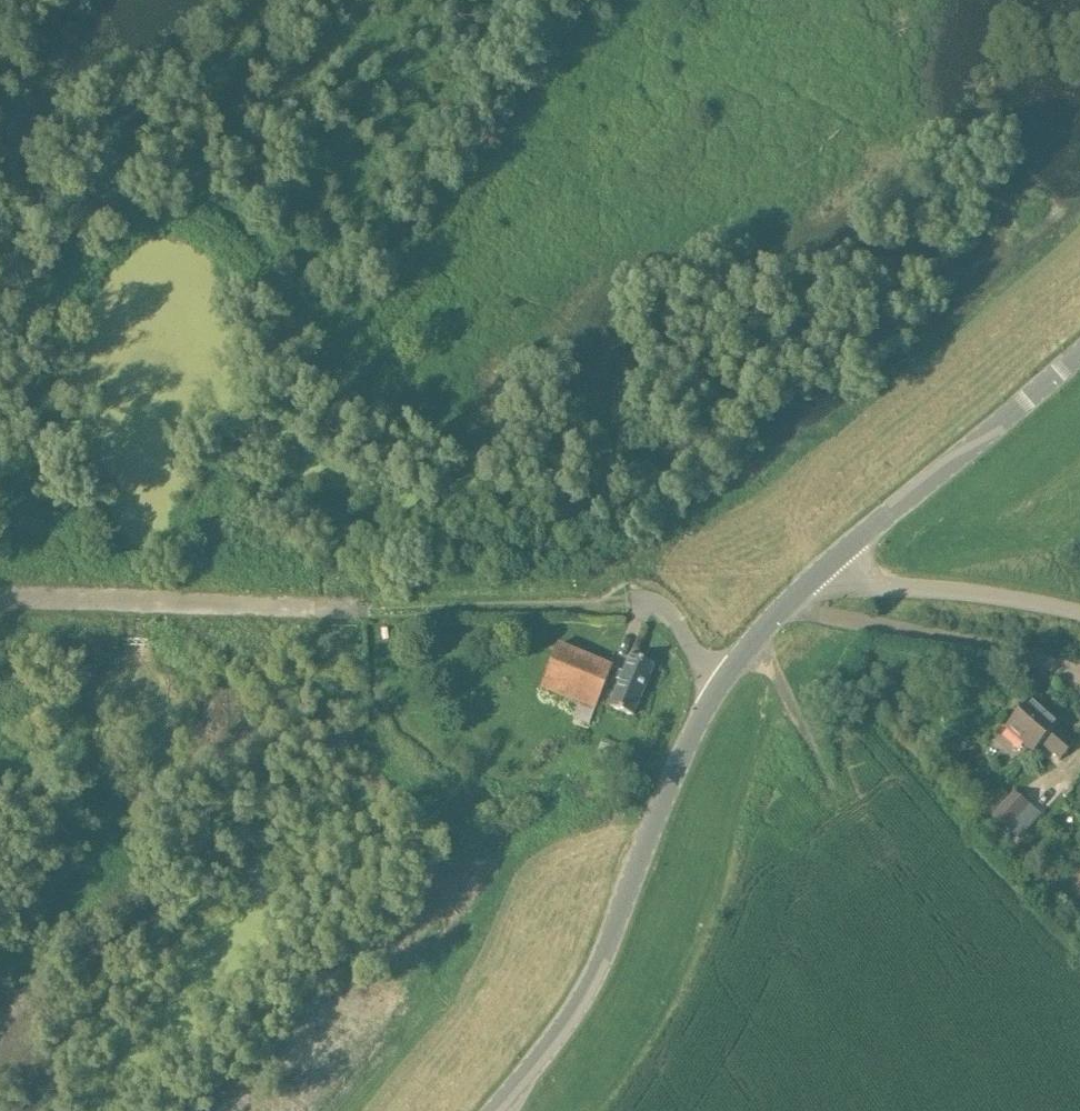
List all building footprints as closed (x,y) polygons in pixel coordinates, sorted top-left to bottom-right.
[(596,709),(613,667),(560,645),(543,688),(596,709)] [(634,716),(654,665),(632,656),(611,707),(634,716)] [(1027,682),(1031,678),(1032,677),(1025,671),(1021,676),(1027,682)] [(1064,732),(1061,735),(1055,730),(1061,722),(1035,698),(1009,727),(1041,756),(1031,768),(1052,787),(1079,756),(1079,747),(1064,732)] [(1024,831),(1039,814),(1029,806),(1030,805),(1015,791),(993,817),(1008,830),(1014,823),(1024,831)]
